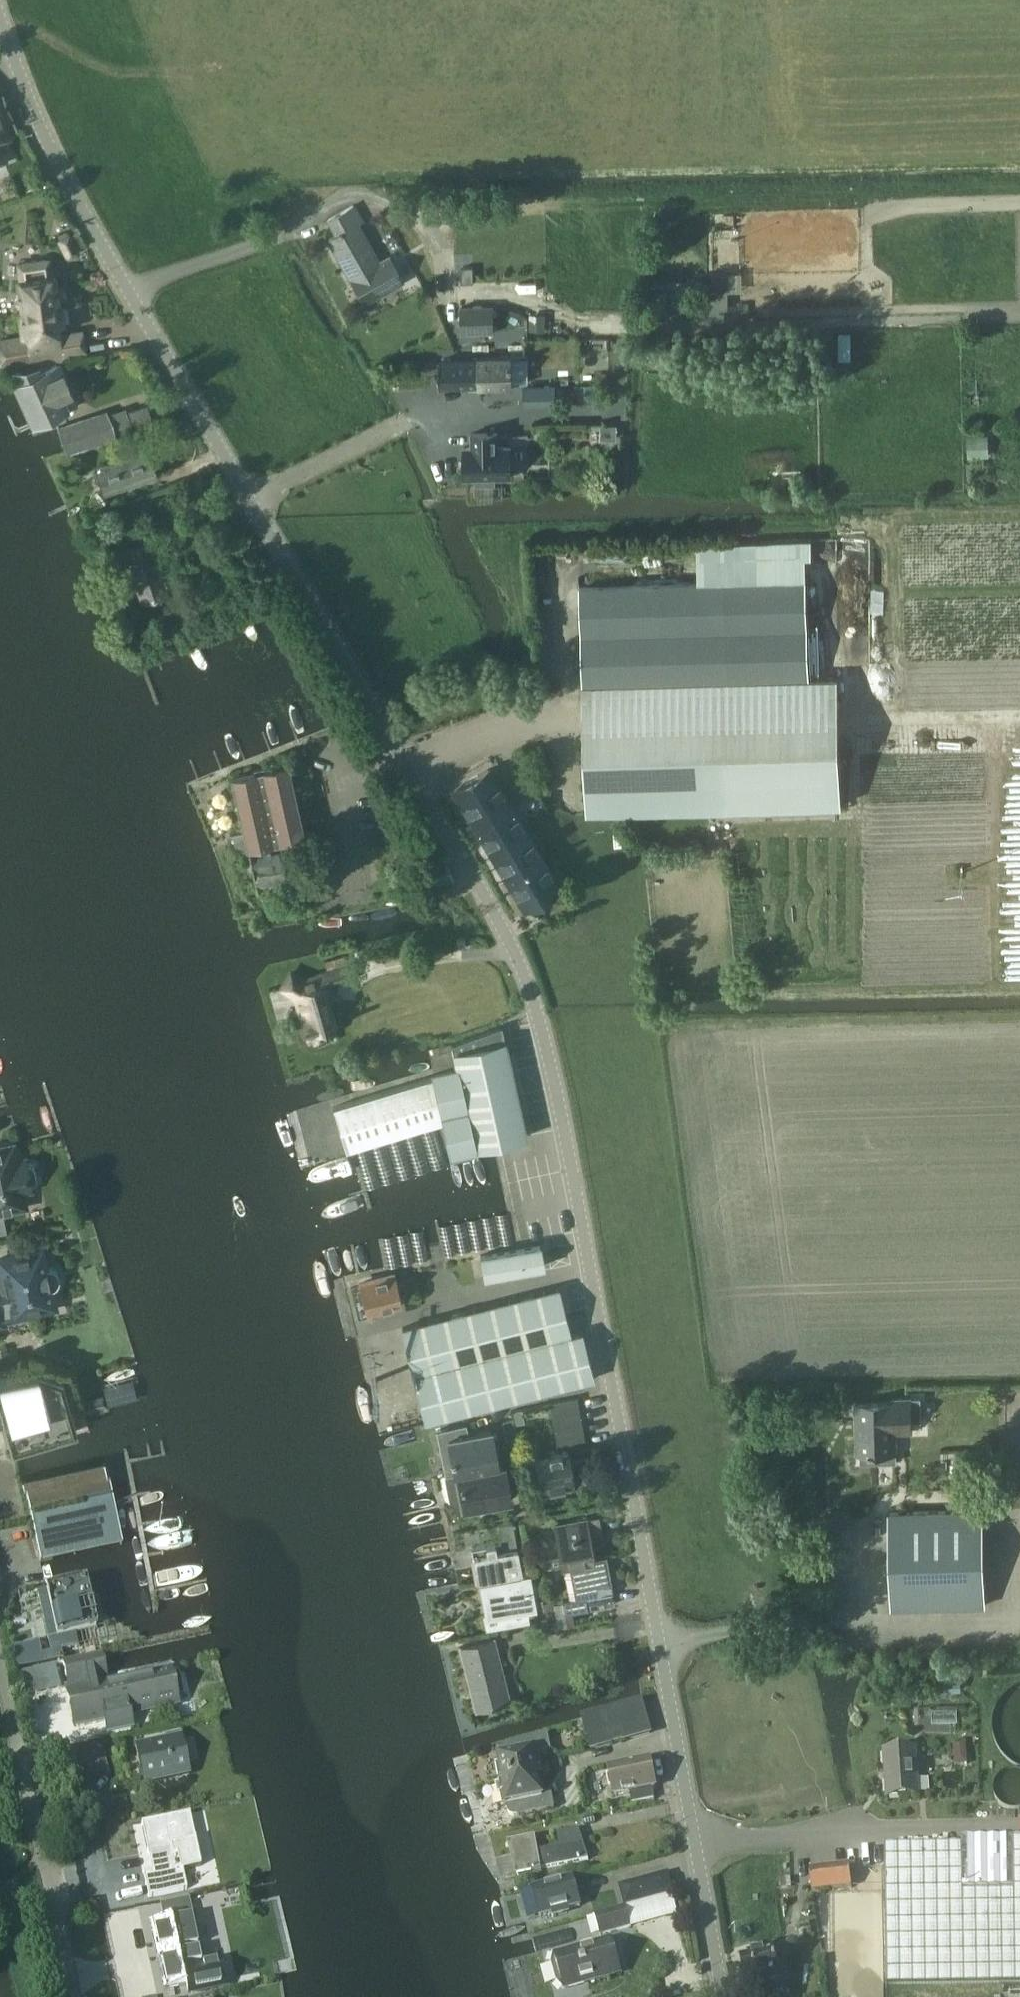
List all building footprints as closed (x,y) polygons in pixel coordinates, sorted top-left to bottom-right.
[(363,303),(401,282),(388,257),(379,262),(358,223),(362,221),(354,205),(327,219),(336,234),(328,238),(363,303)] [(67,256),(79,250),(70,234),(59,241),(67,256)] [(91,353),(87,329),(64,333),(62,320),(66,319),(64,305),(60,306),(54,273),(45,275),(43,262),(25,266),(27,278),(18,279),(24,314),(19,315),(23,335),(0,339),(0,350),(3,367),(91,353)] [(473,267),(462,267),(462,283),(474,283),(473,267)] [(705,308),(724,308),(724,272),(713,272),(713,280),(705,280),(705,308)] [(494,306),(462,307),(462,330),(494,330),(494,306)] [(526,327),(526,311),(509,310),(509,327),(526,327)] [(530,314),(530,330),(546,331),(546,314),(530,314)] [(513,386),(513,382),(530,382),(529,356),(512,357),(480,358),(480,359),(440,360),(440,386),(481,385),(481,387),(513,386)] [(736,359),(735,372),(746,373),(747,360),(736,359)] [(32,422),(75,403),(70,393),(71,392),(61,368),(60,368),(57,362),(41,369),(39,364),(12,368),(17,380),(14,381),(32,422)] [(556,384),(524,385),(524,405),(556,405),(556,384)] [(596,386),(576,387),(577,402),(597,401),(596,386)] [(114,433),(132,427),(125,405),(107,411),(58,427),(67,452),(115,435),(114,433)] [(618,424),(601,424),(601,439),(618,439),(618,424)] [(499,445),(499,432),(472,433),(473,446),(465,446),(465,478),(477,478),(477,484),(495,483),(495,477),(512,477),(511,445),(499,445)] [(104,492),(156,474),(147,449),(141,433),(131,437),(137,453),(96,467),(104,492)] [(989,434),(969,435),(970,456),(989,455),(989,434)] [(120,533),(144,529),(141,516),(118,520),(120,533)] [(140,596),(168,587),(151,535),(123,544),(140,596)] [(581,586),(584,681),(810,675),(807,578),(581,586)] [(843,804),(838,674),(810,675),(584,681),(589,813),(843,804)] [(290,846),(305,842),(286,761),(232,773),(244,830),(232,832),(236,847),(248,845),(248,846),(244,854),(246,863),(253,867),(257,887),(289,879),(285,860),(293,858),(290,846)] [(560,886),(488,768),(455,788),(526,906),(560,886)] [(295,993),(307,1034),(312,1033),(319,1040),(326,1038),(328,1029),(333,1027),(321,985),(349,977),(343,955),(325,960),(328,970),(303,977),(292,971),(283,987),(295,993)] [(476,1147),(528,1135),(506,1037),(504,1038),(501,1025),(452,1043),(457,1065),(433,1070),(451,1153),(476,1148),(476,1147)] [(429,1077),(332,1107),(345,1151),(443,1121),(429,1077)] [(25,1203),(22,1188),(32,1186),(31,1182),(35,1181),(37,1177),(35,1164),(31,1161),(27,1162),(26,1158),(16,1160),(13,1145),(0,1147),(0,1209),(25,1203)] [(484,1277),(544,1266),(540,1244),(481,1254),(484,1277)] [(59,1277),(58,1270),(56,1267),(53,1265),(46,1266),(42,1247),(0,1256),(0,1262),(3,1273),(0,1274),(0,1321),(3,1321),(2,1318),(55,1305),(51,1286),(57,1284),(59,1281),(59,1277)] [(415,1272),(403,1275),(406,1291),(419,1288),(415,1272)] [(373,1309),(402,1302),(395,1275),(360,1284),(366,1307),(371,1305),(373,1309)] [(547,1390),(575,1383),(594,1378),(582,1332),(571,1335),(559,1287),(402,1327),(426,1421),(547,1390)] [(0,1378),(0,1403),(13,1449),(78,1431),(63,1377),(36,1368),(0,1378)] [(103,1395),(84,1399),(87,1410),(106,1406),(103,1395)] [(920,1397),(892,1398),(892,1401),(855,1403),(856,1421),(859,1421),(861,1463),(897,1461),(896,1433),(912,1432),(911,1421),(921,1421),(920,1397)] [(550,1403),(552,1415),(579,1410),(577,1398),(550,1403)] [(524,1422),(521,1410),(512,1412),(515,1424),(524,1422)] [(582,1421),(579,1410),(552,1415),(554,1426),(582,1421)] [(513,1418),(503,1420),(507,1438),(517,1436),(513,1418)] [(554,1426),(556,1438),(584,1433),(582,1421),(554,1426)] [(451,1453),(455,1471),(498,1463),(492,1428),(467,1433),(465,1423),(437,1430),(442,1455),(451,1453)] [(583,1458),(569,1460),(567,1449),(586,1446),(584,1433),(556,1438),(558,1450),(535,1454),(540,1480),(542,1491),(588,1483),(583,1458)] [(105,1461),(23,1478),(31,1518),(113,1500),(105,1461)] [(455,1471),(448,1473),(449,1480),(458,1483),(463,1506),(510,1497),(504,1462),(498,1463),(455,1471)] [(123,1544),(113,1500),(31,1518),(32,1522),(41,1562),(123,1544)] [(893,1609),(984,1606),(981,1509),(890,1512),(893,1609)] [(554,1522),(562,1563),(593,1557),(589,1534),(602,1531),(599,1515),(587,1517),(587,1516),(554,1522)] [(473,1545),(479,1578),(522,1571),(513,1521),(498,1523),(501,1540),(473,1545)] [(606,1555),(593,1557),(562,1563),(562,1564),(570,1563),(576,1597),(556,1600),(558,1613),(555,1614),(558,1627),(575,1624),(573,1611),(615,1603),(606,1555)] [(528,1570),(522,1571),(479,1578),(488,1625),(528,1618),(526,1606),(534,1605),(528,1570)] [(15,1650),(12,1650),(16,1668),(19,1668),(62,1658),(61,1650),(78,1647),(75,1634),(96,1630),(86,1583),(47,1591),(39,1593),(52,1653),(41,1655),(39,1644),(15,1650)] [(555,1621),(543,1622),(545,1633),(556,1631),(555,1621)] [(476,1710),(510,1701),(494,1637),(460,1646),(476,1710)] [(95,1655),(63,1662),(67,1680),(69,1687),(65,1688),(68,1701),(66,1702),(68,1714),(71,1714),(74,1728),(106,1721),(108,1733),(133,1728),(131,1716),(182,1705),(180,1698),(179,1694),(176,1676),(175,1673),(174,1668),(109,1682),(107,1672),(103,1653),(95,1655)] [(940,1689),(958,1688),(958,1678),(939,1679),(940,1689)] [(583,1718),(592,1749),(650,1733),(641,1702),(583,1718)] [(499,1782),(539,1775),(543,1774),(538,1753),(551,1750),(548,1734),(502,1747),(500,1749),(499,1753),(500,1757),(498,1758),(500,1764),(496,1765),(499,1782)] [(144,1780),(190,1771),(182,1735),(136,1744),(144,1780)] [(966,1739),(954,1740),(955,1745),(960,1750),(966,1749),(966,1739)] [(90,1744),(78,1747),(84,1778),(96,1776),(90,1744)] [(887,1796),(919,1794),(915,1749),(884,1751),(887,1796)] [(652,1787),(656,1787),(650,1759),(609,1768),(615,1795),(630,1792),(632,1803),(655,1799),(652,1787)] [(542,1792),(539,1775),(499,1782),(504,1805),(506,1805),(508,1813),(510,1815),(514,1816),(555,1808),(551,1790),(542,1792)] [(190,1813),(142,1823),(148,1853),(152,1852),(155,1869),(143,1872),(149,1897),(187,1889),(183,1870),(202,1866),(190,1813)] [(542,1868),(588,1859),(579,1829),(557,1833),(559,1847),(538,1850),(535,1836),(507,1842),(516,1875),(542,1870),(542,1868)] [(962,1837),(962,1843),(885,1844),(887,1984),(1019,1982),(1019,1836),(962,1837)] [(812,1891),(852,1886),(849,1865),(810,1869),(812,1891)] [(567,1878),(565,1871),(551,1875),(553,1882),(567,1878)] [(637,1881),(643,1900),(674,1892),(669,1873),(637,1881)] [(540,1916),(581,1905),(573,1877),(533,1888),(540,1916)] [(164,1919),(155,1920),(163,1954),(199,1946),(192,1912),(189,1897),(161,1903),(164,1919)] [(625,1906),(595,1914),(600,1934),(630,1925),(625,1906)] [(559,1989),(622,1971),(621,1970),(620,1971),(612,1940),(613,1939),(612,1938),(550,1956),(551,1966),(555,1980),(559,1989)] [(199,1946),(163,1954),(170,1987),(186,1984),(188,1992),(198,1989),(224,1984),(219,1960),(203,1964),(199,1946)] [(763,1983),(782,1979),(781,1977),(780,1978),(775,1949),(776,1949),(775,1947),(752,1952),(753,1957),(740,1959),(745,1983),(762,1980),(763,1983)]
